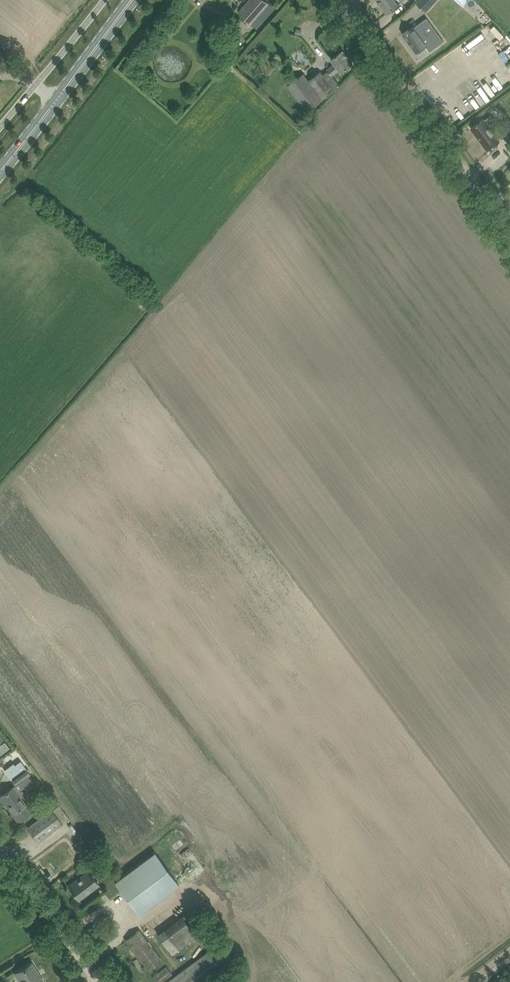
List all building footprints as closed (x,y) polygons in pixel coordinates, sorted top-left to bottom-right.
[(251,24),(259,14),(265,19),(274,7),(266,0),(249,0),(238,12),(251,24)] [(388,13),(395,7),(394,6),(401,0),(378,0),(388,13)] [(427,11),(437,0),(421,0),(418,4),(427,11)] [(438,45),(425,28),(429,25),(425,19),(409,30),(408,29),(403,33),(416,52),(425,45),(430,51),(438,45)] [(498,25),(492,29),(500,39),(505,35),(498,25)] [(335,63),(327,69),(328,70),(323,75),(320,71),(309,80),(304,73),(288,85),(308,111),(323,99),(334,90),(340,84),(332,75),(340,69),(341,71),(353,62),(343,50),(331,58),(335,63)] [(471,127),(488,149),(500,140),(489,126),(496,121),(490,115),(484,119),(483,118),(471,127)] [(0,743),(0,753),(9,746),(5,740),(0,743)] [(19,754),(16,750),(0,761),(0,768),(19,754)] [(10,778),(15,784),(30,774),(25,767),(10,778)] [(8,790),(0,796),(6,803),(8,806),(18,820),(31,811),(25,803),(21,797),(24,795),(24,793),(22,790),(20,789),(16,784),(13,786),(8,790)] [(27,827),(38,841),(69,818),(59,804),(52,809),(51,809),(27,827)] [(82,838),(74,843),(80,851),(87,845),(82,838)] [(115,881),(139,913),(179,883),(155,851),(115,881)] [(69,885),(79,899),(99,884),(89,870),(69,885)] [(185,914),(159,932),(173,953),(199,935),(185,914)] [(126,939),(148,970),(162,960),(139,929),(126,939)] [(234,962),(219,943),(167,981),(207,981),(234,962)] [(21,981),(45,981),(32,962),(15,973),(21,981)] [(157,981),(161,981),(172,974),(167,966),(153,976),(157,981)]
